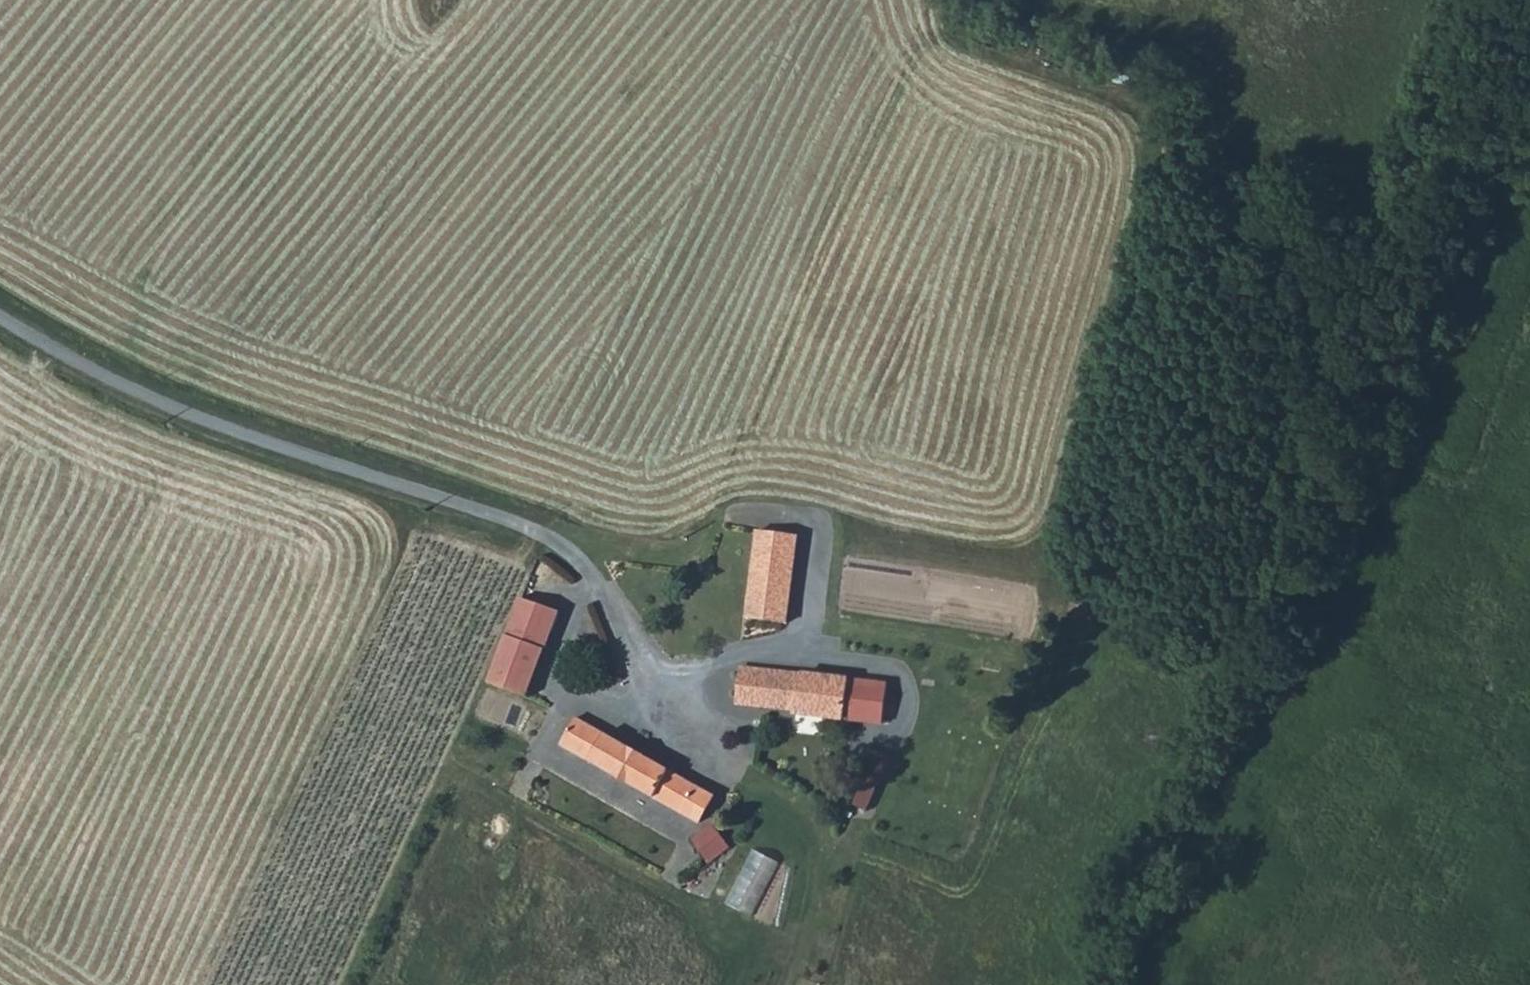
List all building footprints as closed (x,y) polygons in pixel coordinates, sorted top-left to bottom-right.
[(746,604),(744,608),(744,625),(783,630),(794,544),(754,539),(747,598),(746,604)] [(523,607),(498,670),(534,684),(560,622),(523,607)] [(534,684),(498,670),(489,691),(525,706),(528,698),(534,684)] [(884,689),(764,676),(739,673),(736,673),(733,694),(732,704),(788,711),(790,717),(876,726),(879,718),(889,719),(891,707),(881,706),(884,689)] [(561,753),(621,786),(638,758),(576,724),(561,753)] [(882,751),(858,805),(873,812),(897,758),(882,751)] [(698,790),(638,758),(621,786),(681,819),(698,790)] [(715,800),(698,790),(681,819),(700,827),(715,800)] [(703,871),(723,855),(706,835),(687,849),(703,871)] [(758,850),(732,905),(757,917),(783,862),(758,850)]
